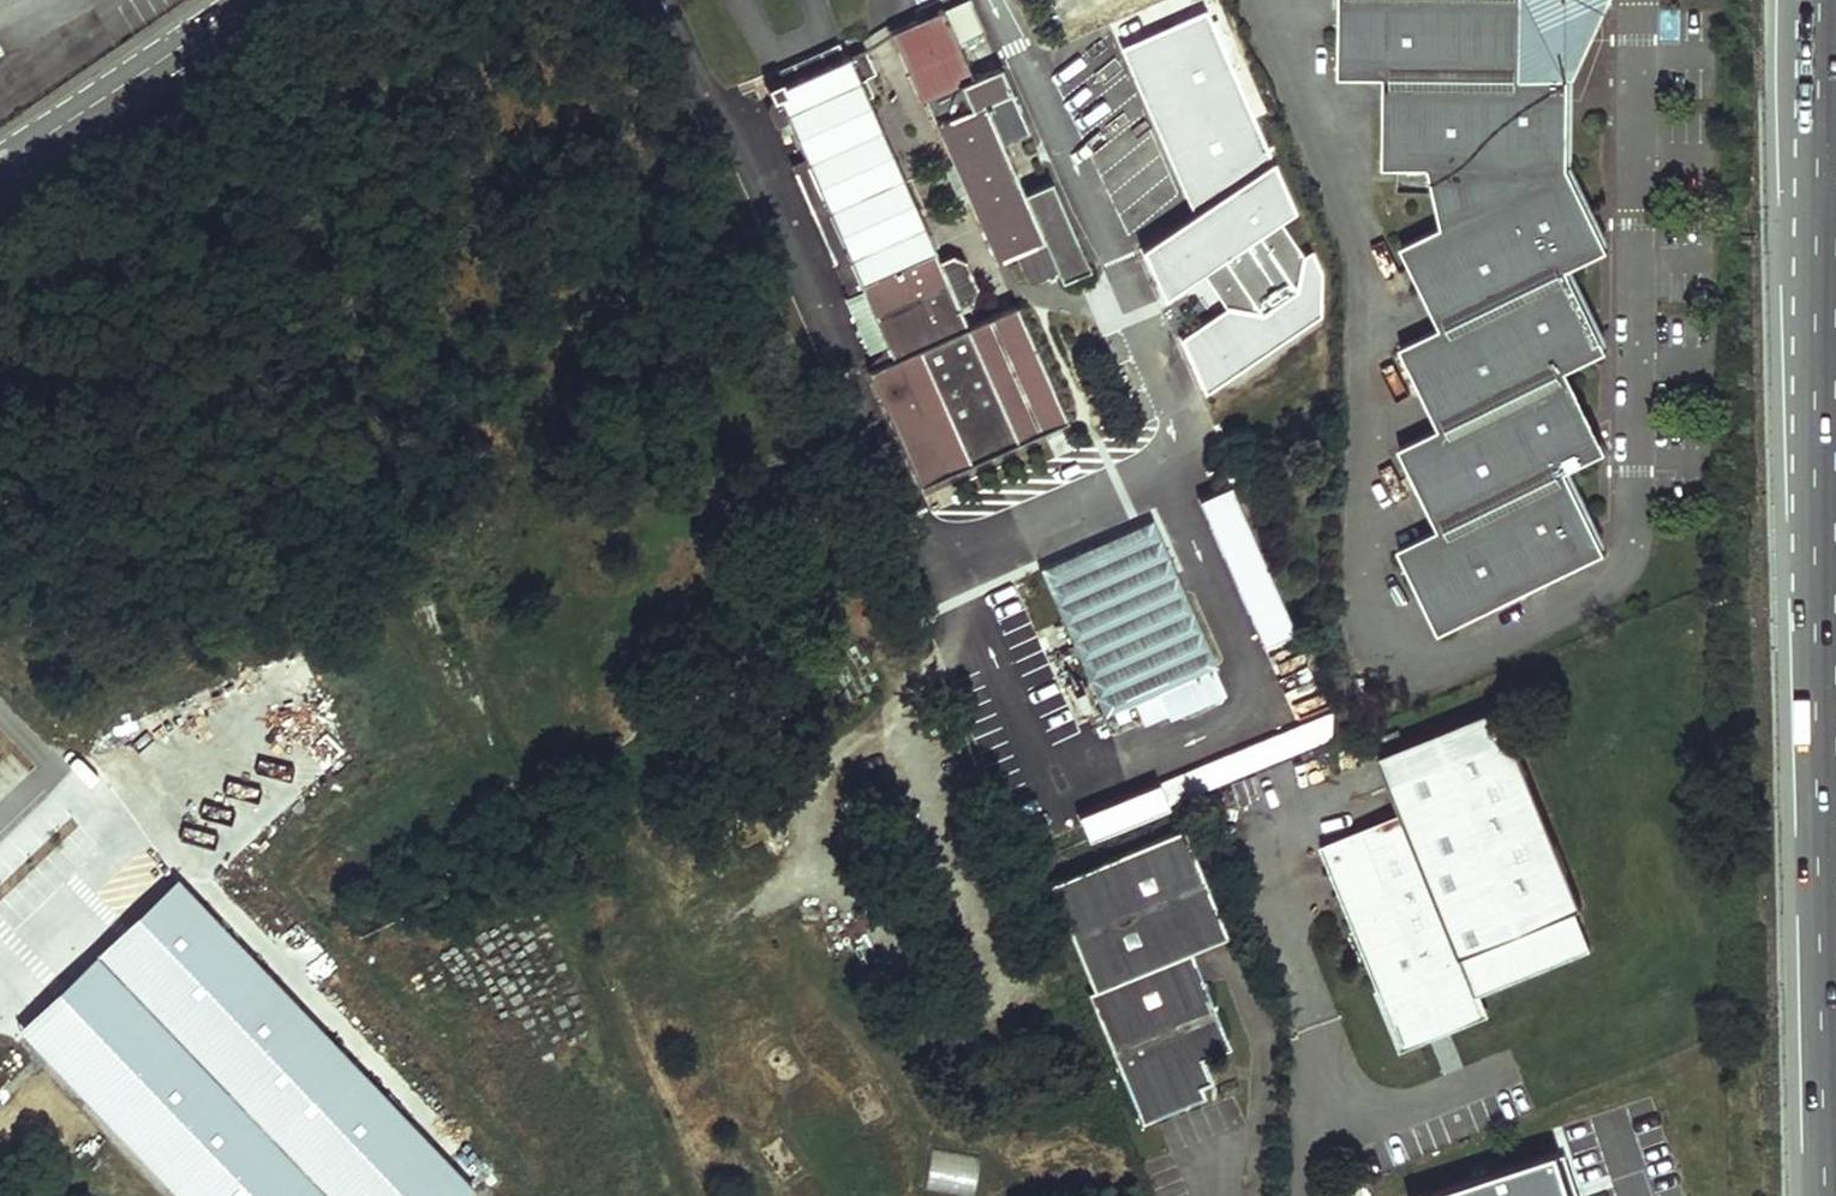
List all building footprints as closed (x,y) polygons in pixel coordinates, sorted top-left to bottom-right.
[(891,31),(902,54),(906,52),(926,98),(925,99),(995,261),(1015,253),(1025,275),(1033,278),(1055,269),(1060,281),(1088,269),(1050,181),(1029,190),(1031,194),(1024,197),(1000,142),(1027,129),(1000,66),(973,78),(958,44),(985,32),(971,0),(965,0),(944,10),(943,8),(891,31)] [(1437,622),(1615,542),(1579,457),(1613,442),(1576,357),(1611,342),(1574,256),(1609,240),(1570,161),(1567,71),(1596,0),(1341,0),(1342,68),(1387,66),(1388,151),(1455,151),(1455,210),(1415,230),(1449,311),(1407,330),(1445,415),(1403,433),(1439,518),(1398,536),(1437,622)] [(868,369),(919,483),(1067,418),(1015,304),(969,324),(960,304),(972,298),(978,285),(966,258),(952,253),(940,259),(868,99),(875,95),(868,78),(877,74),(865,47),(849,55),(847,54),(826,64),(799,76),(782,83),(780,78),(768,84),(774,96),(776,95),(778,99),(773,101),(782,122),(787,119),(801,152),(871,310),(893,358),(868,369)] [(906,52),(902,54),(922,100),(925,99),(926,98),(906,52)] [(799,76),(826,64),(823,57),(795,68),(799,76)] [(1216,62),(1111,134),(1175,227),(1196,212),(1210,234),(1204,233),(1194,265),(1202,267),(1227,302),(1262,308),(1271,323),(1308,297),(1298,282),(1304,248),(1279,212),(1259,227),(1233,186),(1279,154),(1216,62)] [(848,291),(866,313),(871,310),(801,152),(788,158),(848,291)] [(1050,568),(1112,715),(1174,689),(1224,669),(1197,606),(1162,522),(1050,568)] [(1224,669),(1174,689),(1185,717),(1233,697),(1251,660),(1225,595),(1197,606),(1224,669)] [(1514,709),(1393,759),(1404,787),(1526,736),(1514,709)] [(1526,736),(1404,787),(1416,816),(1331,851),(1409,1047),(1492,1014),(1485,996),(1600,949),(1583,909),(1594,905),(1526,736)] [(26,1023),(190,1195),(463,1195),(474,1186),(182,877),(26,1023)] [(1203,951),(1097,992),(1148,1126),(1214,1101),(1209,1088),(1220,1083),(1211,1060),(1239,1049),(1203,951)] [(1412,1193),(1413,1195),(1585,1195),(1561,1135),(1412,1193)]
